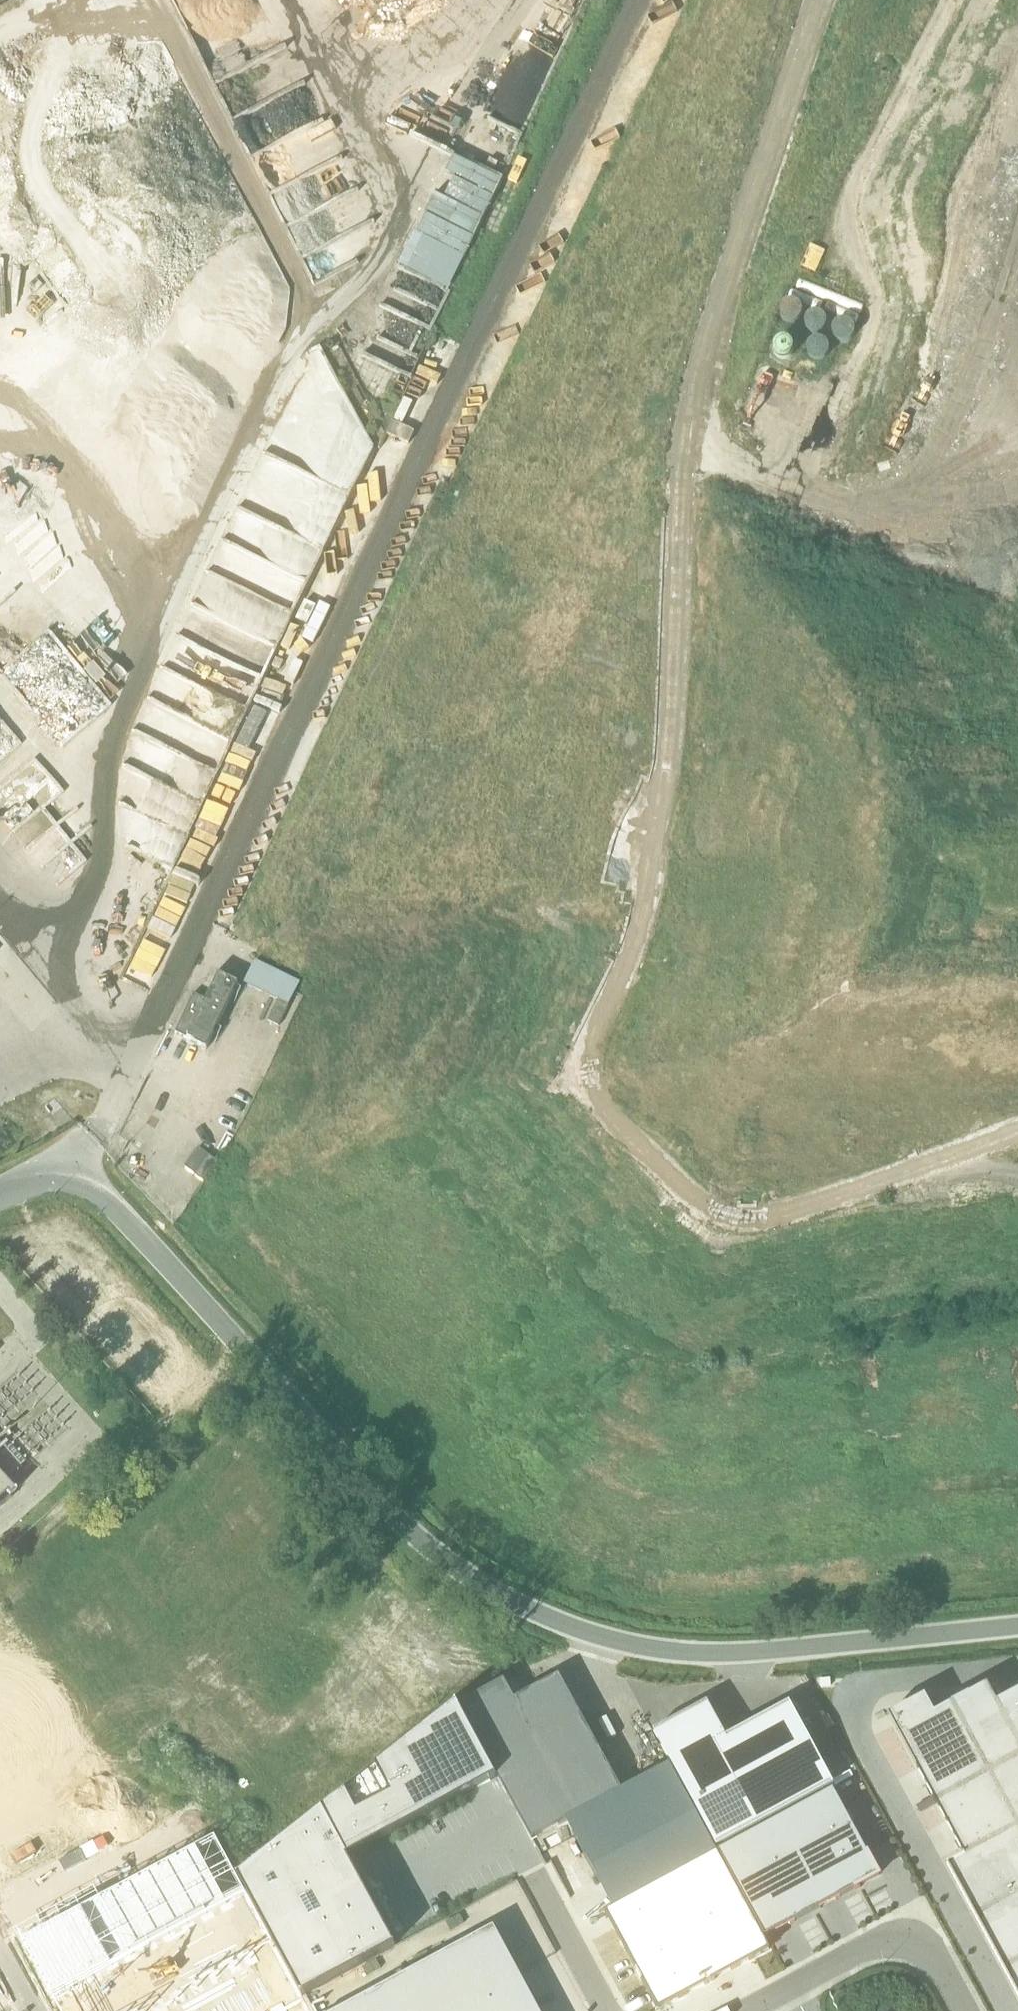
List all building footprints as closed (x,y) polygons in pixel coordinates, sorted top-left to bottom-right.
[(11,127),(0,106),(0,133),(11,127)] [(67,137),(50,153),(60,163),(77,147),(67,137)] [(73,276),(87,295),(101,284),(87,266),(73,276)] [(277,314),(253,326),(260,338),(283,326),(277,314)] [(66,373),(72,381),(92,367),(87,359),(66,373)] [(139,376),(147,388),(164,377),(156,365),(139,376)] [(86,370),(66,391),(77,401),(97,380),(86,370)] [(110,428),(133,429),(134,412),(112,411),(110,428)] [(189,726),(221,742),(231,721),(210,710),(207,716),(196,711),(189,726)] [(23,855),(59,893),(76,878),(40,839),(23,855)] [(34,957),(44,950),(30,932),(20,940),(34,957)] [(202,1001),(192,996),(176,1032),(208,1048),(239,983),(216,972),(202,1001)] [(16,1492),(13,1489),(13,1490),(0,1476),(0,1506),(16,1492)] [(505,1680),(459,1705),(478,1740),(533,1840),(566,1821),(614,1908),(670,1877),(623,1790),(560,1674),(525,1693),(516,1698),(505,1680)] [(889,1715),(965,1856),(948,1866),(1017,1996),(1017,1691),(998,1702),(988,1685),(970,1695),(970,1694),(953,1704),(953,1703),(936,1713),(926,1696),(908,1705),(890,1715),(889,1715)] [(179,1721),(171,1712),(198,1689),(195,1686),(142,1731),(178,1772),(199,1754),(174,1725),(179,1721)] [(708,1702),(654,1731),(718,1848),(835,1785),(791,1703),(727,1737),(708,1702)] [(458,1703),(238,1877),(302,1996),(396,1946),(348,1857),(498,1777),(458,1703)] [(833,1780),(836,1786),(854,1776),(851,1771),(833,1780)] [(834,1789),(719,1851),(765,1937),(880,1875),(834,1789)] [(302,1996),(238,1877),(218,1839),(25,1942),(55,1998),(75,1987),(88,2010),(310,2010),(302,1996)] [(614,1908),(605,1913),(658,2010),(771,1950),(766,1942),(768,1941),(765,1937),(719,1851),(670,1877),(614,1908)] [(339,2010),(578,2010),(522,1911),(339,2010)]
